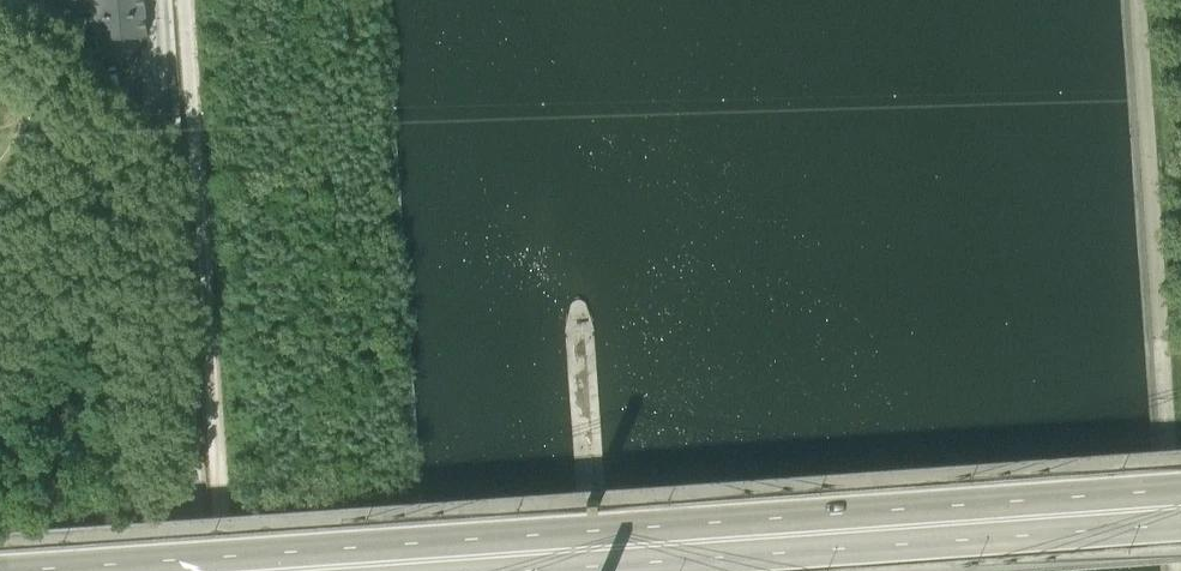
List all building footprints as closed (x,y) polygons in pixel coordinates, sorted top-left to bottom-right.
[(52,34),(66,6),(54,0),(0,0),(0,7),(52,34)] [(86,38),(94,39),(91,0),(81,0),(86,38)] [(94,39),(147,35),(145,0),(91,0),(94,39)]
